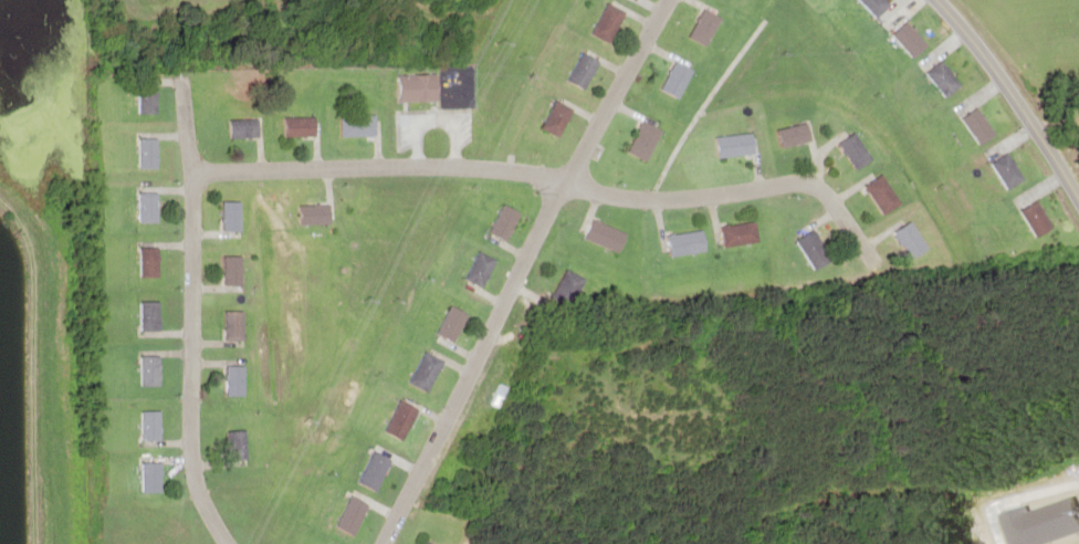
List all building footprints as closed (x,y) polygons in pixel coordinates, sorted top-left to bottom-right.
[(890,0),(863,0),(878,16),(892,2),(890,0)] [(610,43),(627,11),(608,1),(591,32),(610,43)] [(691,36),(709,45),(724,16),(705,7),(691,36)] [(929,42),(907,21),(894,34),(915,56),(929,42)] [(600,59),(581,50),(567,80),(586,89),(600,59)] [(697,68),(678,58),(661,87),(680,97),(697,68)] [(962,84),(943,59),(928,71),(948,95),(962,84)] [(400,101),(440,101),(440,75),(400,75),(400,101)] [(156,107),(148,93),(137,99),(144,113),(156,107)] [(573,108),(554,100),(542,129),(562,137),(573,108)] [(963,117),(979,143),(996,133),(979,106),(963,117)] [(376,136),(376,115),(341,115),(341,136),(376,136)] [(315,117),(282,117),(282,137),(315,137),(315,117)] [(256,119),(226,119),(226,138),(256,138),(256,119)] [(627,150),(647,161),(664,131),(644,120),(627,150)] [(780,128),(782,146),(813,142),(810,124),(780,128)] [(756,153),(753,132),(716,137),(719,158),(756,153)] [(872,159),(855,132),(839,143),(857,169),(872,159)] [(137,168),(156,168),(156,138),(137,138),(137,168)] [(1007,189),(1024,179),(1008,152),(991,161),(1007,189)] [(865,186),(884,214),(902,202),(882,174),(865,186)] [(137,221),(157,221),(157,193),(138,193),(137,221)] [(1054,227),(1038,200),(1021,210),(1037,237),(1054,227)] [(237,201),(220,201),(220,230),(237,230),(237,201)] [(508,240),(521,212),(502,202),(488,230),(508,240)] [(297,223),(328,223),(328,205),(297,205),(297,223)] [(620,252),(628,233),(593,218),(585,238),(620,252)] [(909,259),(928,249),(912,220),(894,230),(909,259)] [(722,225),(724,245),(759,242),(757,221),(722,225)] [(796,240),(816,270),(833,259),(813,229),(796,240)] [(706,251),(705,230),(668,233),(669,254),(706,251)] [(158,277),(158,247),(139,247),(139,277),(158,277)] [(481,287),(496,260),(478,250),(463,277),(481,287)] [(239,285),(239,255),(222,255),(222,285),(239,285)] [(568,306),(584,279),(567,269),(551,295),(568,306)] [(139,301),(139,330),(159,330),(159,301),(139,301)] [(467,313),(448,305),(435,333),(454,341),(467,313)] [(240,340),(240,310),(223,310),(223,340),(240,340)] [(443,361),(424,351),(408,382),(427,392),(443,361)] [(160,355),(140,355),(140,385),(160,385),(160,355)] [(241,366),(223,366),(223,395),(241,395),(241,366)] [(418,410),(400,399),(383,430),(401,441),(418,410)] [(161,410),(142,410),(142,439),(161,439),(161,410)] [(244,431),(226,431),(226,459),(244,459),(244,431)] [(391,459),(371,449),(355,481),(375,491),(391,459)] [(161,462),(141,462),(141,491),(161,491),(161,462)] [(332,526),(350,536),(367,504),(348,495),(332,526)]
